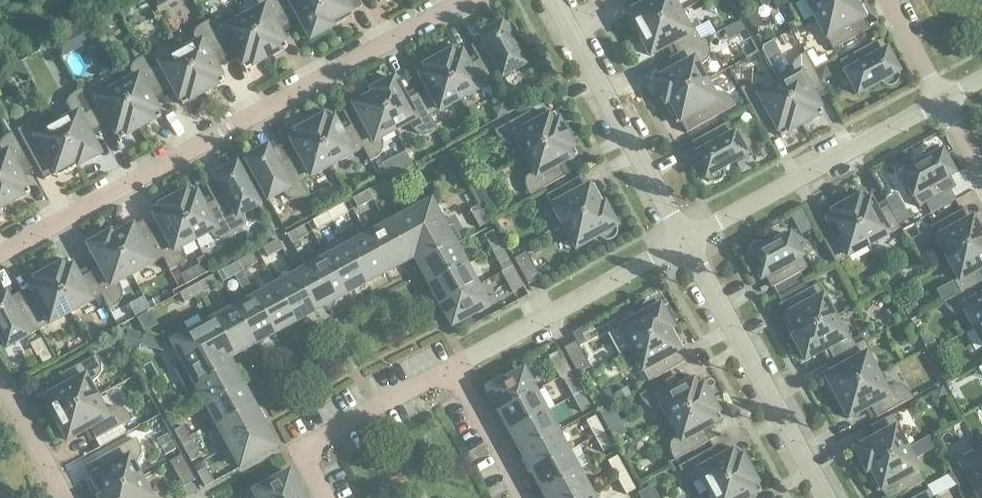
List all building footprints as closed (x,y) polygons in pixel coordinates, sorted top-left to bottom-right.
[(275,0),(257,0),(256,5),(258,11),(244,18),(267,59),(288,48),(278,29),(288,24),(275,0)] [(288,24),(299,18),(311,40),(332,28),(316,0),(275,0),(288,24)] [(332,28),(353,17),(350,13),(362,6),(358,0),(316,0),(332,28)] [(649,2),(627,14),(639,35),(680,13),(673,0),(648,0),(649,2)] [(772,3),(776,10),(787,4),(785,0),(777,0),(772,3)] [(815,18),(847,0),(806,0),(815,18)] [(859,0),(847,0),(815,18),(833,50),(870,30),(863,18),(868,16),(859,0)] [(756,12),(749,16),(755,27),(762,23),(756,12)] [(690,33),(680,13),(639,35),(650,56),(672,44),(678,54),(669,59),(669,60),(701,42),(695,30),(690,33)] [(211,20),(206,23),(225,58),(235,52),(246,71),(267,59),(244,18),(231,26),(227,21),(222,19),(216,18),(211,20)] [(742,22),(733,27),(737,35),(739,36),(747,32),(742,22)] [(225,58),(206,23),(200,25),(196,29),(194,34),(193,40),(195,45),(181,53),(203,94),(224,82),(214,64),(225,58)] [(482,40),(472,46),(492,83),(524,65),(512,42),(513,41),(514,40),(515,39),(516,38),(516,37),(517,35),(517,34),(517,33),(517,31),(516,30),(516,28),(515,27),(514,26),(513,25),(511,24),(509,23),(507,23),(505,23),(503,24),(480,36),(482,40)] [(68,33),(53,41),(62,57),(77,49),(68,33)] [(703,41),(701,42),(669,60),(675,70),(653,82),(664,103),(705,81),(698,68),(701,67),(705,63),(708,58),(708,52),(707,47),(703,41)] [(839,62),(844,71),(858,95),(881,82),(881,83),(883,85),(884,86),(886,87),(888,87),(890,88),(892,87),(894,87),(895,86),(896,85),(898,84),(899,82),(899,81),(899,80),(900,78),(900,76),(899,75),(899,73),(887,51),(882,53),(876,42),(839,62)] [(492,83),(472,46),(471,46),(479,61),(469,66),(459,48),(438,59),(460,100),(492,83)] [(138,47),(131,50),(136,61),(137,60),(143,57),(138,47)] [(203,94),(181,53),(150,70),(162,93),(172,87),(182,105),(203,94)] [(791,71),(793,77),(780,84),(802,125),(823,114),(813,95),(824,89),(805,54),(799,57),(795,61),(792,66),(791,71)] [(131,80),(118,87),(140,128),(161,117),(151,98),(162,93),(150,70),(143,57),(137,60),(136,61),(133,64),(130,69),(130,74),(131,80)] [(460,100),(438,59),(417,71),(427,89),(416,95),(436,131),(437,130),(430,117),(460,100)] [(19,63),(8,68),(12,76),(18,77),(25,73),(19,63)] [(394,79),(373,90),(395,131),(409,124),(411,128),(415,132),(420,135),(425,135),(431,134),(436,131),(416,95),(406,101),(394,79)] [(713,94),(705,81),(664,103),(676,124),(680,122),(686,133),(736,106),(733,100),(729,96),(724,93),(718,93),(713,94)] [(740,89),(747,102),(759,125),(771,118),(781,137),(802,125),(780,84),(766,92),(762,87),(757,85),(751,84),(746,86),(740,89)] [(84,89),(80,91),(99,127),(109,121),(119,140),(140,128),(118,87),(104,95),(100,91),(95,88),(90,87),(84,89)] [(395,131),(373,90),(352,102),(354,106),(344,112),(371,161),(376,158),(380,155),(383,150),(383,144),(382,139),(395,131)] [(70,118),(57,125),(79,166),(100,155),(88,133),(99,127),(80,91),(79,91),(74,94),(69,97),(67,103),(66,108),(68,113),(70,118)] [(511,100),(506,103),(510,112),(520,107),(517,102),(511,100)] [(499,107),(497,113),(500,118),(509,113),(504,104),(499,107)] [(371,161),(344,112),(343,112),(351,126),(341,132),(331,113),(310,125),(332,166),(363,149),(370,162),(371,161)] [(518,143),(525,157),(566,134),(555,113),(536,123),(530,112),(495,131),(498,137),(502,142),(507,144),(512,145),(518,143)] [(746,156),(733,132),(728,123),(692,143),(698,154),(693,156),(705,178),(707,180),(707,181),(709,182),(710,183),(712,183),(713,183),(714,183),(716,183),(718,183),(719,182),(721,181),(722,180),(723,178),(724,176),(724,174),(724,172),(724,170),(723,168),(746,156)] [(58,178),(79,166),(57,125),(43,133),(39,129),(34,126),(28,125),(23,127),(17,130),(44,180),(56,174),(58,178)] [(332,166),(310,125),(289,136),(299,155),(289,160),(281,146),(280,146),(308,196),(308,195),(301,183),(332,166)] [(0,156),(0,187),(9,205),(30,193),(20,174),(32,168),(12,133),(6,136),(2,140),(0,144),(0,154),(1,156),(0,156)] [(578,155),(566,134),(525,157),(532,170),(528,174),(526,179),(525,185),(527,190),(530,196),(565,177),(559,166),(578,155)] [(308,196),(280,146),(270,152),(268,148),(246,160),(268,201),(283,193),(286,197),(291,199),(297,200),(302,199),(308,196)] [(923,157),(923,159),(924,160),(924,162),(901,175),(924,216),(952,201),(947,192),(956,188),(950,176),(954,174),(942,151),(940,150),(940,149),(938,148),(936,147),(934,147),(932,147),(930,147),(929,148),(928,148),(927,149),(925,151),(925,152),(924,152),(923,154),(923,156),(923,157)] [(259,206),(237,165),(215,177),(217,181),(207,186),(234,236),(239,233),(243,229),(246,224),(246,219),(245,214),(259,206)] [(546,196),(564,228),(605,206),(594,185),(589,187),(583,176),(546,196)] [(383,183),(382,183),(367,191),(372,200),(387,192),(385,193),(380,185),(383,183)] [(234,236),(207,186),(206,187),(214,201),(204,207),(194,188),(173,200),(195,241),(209,233),(212,237),(217,240),(223,240),(229,239),(234,236)] [(481,186),(473,191),(477,199),(486,194),(481,186)] [(9,205),(0,187),(0,210),(9,205)] [(372,200),(367,191),(352,199),(353,200),(355,198),(360,207),(357,208),(357,209),(372,200)] [(867,194),(846,205),(868,246),(900,228),(888,206),(877,212),(867,194)] [(413,263),(433,196),(385,222),(409,266),(413,263)] [(433,196),(413,263),(415,267),(459,243),(466,240),(463,235),(464,234),(454,215),(446,220),(433,196)] [(195,241),(173,200),(152,211),(162,230),(152,235),(144,221),(171,271),(176,268),(180,264),(183,259),(183,253),(181,248),(195,241)] [(343,205),(343,204),(328,213),(333,222),(348,214),(348,213),(346,215),(341,206),(343,205)] [(868,246),(846,205),(824,217),(835,235),(823,241),(836,264),(868,246)] [(617,227),(605,206),(564,228),(576,249),(599,236),(599,237),(600,238),(601,239),(602,240),(604,241),(606,242),(608,242),(610,242),(612,241),(613,240),(614,239),(616,238),(616,237),(617,235),(617,234),(618,232),(618,231),(618,229),(617,228),(617,227)] [(488,223),(489,223),(481,208),(471,213),(480,228),(479,226),(487,221),(488,223)] [(948,260),(981,241),(981,225),(977,217),(973,219),(967,208),(930,228),(948,260)] [(803,209),(792,216),(802,234),(813,228),(803,209)] [(333,222),(328,213),(312,221),(313,222),(315,220),(320,229),(317,230),(333,222)] [(171,271),(144,221),(133,227),(131,223),(110,234),(132,275),(163,258),(170,271),(171,271)] [(363,229),(365,233),(367,237),(389,277),(409,266),(385,222),(378,226),(376,222),(363,229)] [(304,226),(287,235),(292,244),(309,235),(308,235),(306,236),(302,228),(304,226)] [(501,246),(493,231),(494,234),(486,238),(484,236),(492,251),(501,246)] [(367,237),(365,233),(345,244),(369,288),(389,277),(367,237)] [(132,275),(110,234),(89,246),(101,268),(90,273),(109,309),(115,306),(119,302),(122,297),(122,291),(119,282),(132,275)] [(748,253),(748,255),(748,256),(749,258),(761,280),(765,277),(775,296),(798,284),(793,277),(808,268),(790,235),(767,248),(766,247),(764,245),(763,244),(761,243),(760,243),(757,243),(755,243),(753,244),(752,245),(750,246),(749,248),(748,249),(748,250),(748,252),(748,253)] [(283,249),(278,240),(263,248),(263,249),(265,247),(270,256),(268,257),(283,249)] [(948,260),(959,280),(954,282),(960,293),(956,296),(981,282),(981,278),(978,271),(981,269),(981,241),(948,260)] [(470,263),(459,243),(415,267),(426,287),(470,263)] [(369,288),(345,244),(325,255),(349,299),(369,288)] [(510,261),(501,246),(492,251),(501,266),(500,264),(508,259),(509,262),(510,261)] [(527,253),(514,260),(528,285),(540,278),(527,253)] [(252,254),(237,262),(242,271),(257,263),(255,264),(250,256),(252,254)] [(349,299),(325,255),(274,283),(298,326),(349,299)] [(69,261),(48,272),(71,313),(102,296),(109,309),(90,273),(80,279),(69,261)] [(242,271),(237,262),(222,271),(224,270),(229,278),(227,279),(227,280),(242,271)] [(481,283),(470,263),(426,287),(437,307),(481,283)] [(524,287),(512,266),(501,272),(512,293),(524,287)] [(192,270),(181,276),(187,285),(197,279),(192,270)] [(71,313),(48,272),(27,284),(37,302),(28,307),(20,293),(19,294),(39,330),(71,313)] [(212,276),(198,284),(203,293),(217,285),(215,286),(210,277),(212,276)] [(956,296),(943,303),(947,309),(950,314),(955,316),(961,317),(967,315),(973,328),(981,323),(981,290),(979,285),(981,283),(981,282),(956,296)] [(298,326),(274,283),(254,294),(278,337),(298,326)] [(494,308),(481,283),(437,307),(451,332),(494,308)] [(203,293),(198,284),(183,292),(185,291),(190,300),(188,301),(203,293)] [(782,319),(794,340),(835,317),(817,285),(780,305),(786,316),(782,319)] [(19,294),(9,299),(6,295),(0,299),(0,335),(7,348),(39,330),(19,294)] [(278,337),(254,294),(234,305),(258,348),(278,337)] [(156,297),(148,302),(151,308),(160,303),(156,297)] [(913,300),(901,306),(907,316),(919,310),(913,300)] [(642,316),(619,329),(609,335),(620,356),(631,350),(672,327),(660,306),(659,305),(658,304),(657,303),(655,302),(653,301),(651,301),(650,301),(648,302),(646,302),(645,303),(643,305),(643,306),(642,307),(641,308),(641,309),(641,311),(641,312),(641,313),(642,315),(642,316)] [(258,348),(234,305),(214,315),(238,359),(258,348)] [(238,359),(214,315),(166,342),(234,362),(238,359)] [(144,317),(137,321),(144,333),(150,329),(144,317)] [(845,337),(835,317),(794,340),(805,361),(827,349),(833,359),(865,342),(865,341),(856,346),(850,335),(845,337)] [(973,328),(981,344),(981,323),(973,328)] [(683,349),(672,327),(631,350),(648,382),(685,362),(679,351),(683,349)] [(864,329),(858,332),(862,339),(869,335),(866,329),(864,329)] [(128,331),(124,341),(128,349),(136,351),(140,335),(128,331)] [(931,335),(923,339),(928,349),(936,344),(931,335)] [(234,362),(166,342),(179,366),(174,369),(187,392),(192,389),(222,373),(222,372),(235,365),(234,362)] [(576,342),(564,349),(577,373),(590,367),(576,342)] [(871,353),(865,342),(833,359),(833,360),(842,355),(847,365),(825,377),(837,398),(878,376),(867,356),(871,353)] [(43,365),(52,360),(47,350),(38,356),(43,365)] [(571,372),(560,351),(548,357),(560,378),(571,372)] [(44,399),(56,420),(97,397),(89,384),(94,381),(98,378),(101,373),(101,367),(99,362),(96,356),(60,375),(66,387),(44,399)] [(247,386),(235,365),(222,372),(222,373),(192,389),(203,409),(247,386)] [(482,389),(495,413),(539,389),(526,365),(482,389)] [(885,389),(878,376),(837,398),(848,419),(870,407),(877,418),(910,400),(907,394),(903,389),(898,387),(893,386),(887,388),(885,389)] [(582,392),(574,377),(573,377),(574,379),(566,384),(565,382),(573,397),(582,392)] [(662,408),(670,421),(711,399),(699,378),(681,388),(674,377),(639,396),(642,402),(646,406),(651,409),(657,409),(662,408)] [(153,391),(161,406),(170,402),(162,386),(161,387),(163,389),(154,393),(153,391)] [(258,406),(247,386),(203,409),(214,429),(258,406)] [(627,386),(616,393),(620,399),(631,393),(627,386)] [(943,386),(932,392),(938,403),(949,397),(943,386)] [(550,409),(539,389),(495,413),(506,433),(550,409)] [(590,407),(582,392),(573,397),(581,412),(580,410),(589,405),(590,407)] [(104,411),(97,397),(56,420),(67,441),(89,429),(95,440),(132,420),(128,414),(125,410),(120,407),(114,407),(109,408),(104,411)] [(722,420),(711,399),(670,421),(677,435),(673,438),(670,443),(670,449),(671,455),(674,461),(710,441),(704,430),(722,420)] [(178,417),(170,402),(161,406),(169,422),(169,421),(168,419),(177,415),(178,417)] [(613,405),(601,412),(605,419),(617,412),(613,405)] [(269,426),(258,406),(214,429),(225,449),(269,426)] [(561,430),(550,409),(506,433),(517,453),(561,430)] [(900,427),(893,415),(870,427),(876,439),(854,451),(866,472),(907,449),(896,429),(900,427)] [(604,432),(595,417),(596,419),(588,424),(587,422),(586,422),(595,437),(604,432)] [(175,431),(174,431),(183,447),(192,442),(184,426),(183,427),(184,429),(176,433),(175,431)] [(282,450),(269,426),(225,449),(238,474),(282,450)] [(572,449),(561,430),(517,453),(528,473),(572,449)] [(612,447),(604,432),(595,437),(603,452),(602,450),(611,445),(612,447)] [(99,497),(104,497),(141,478),(133,464),(138,461),(140,456),(141,450),(139,445),(136,439),(86,466),(93,477),(88,479),(99,497)] [(200,457),(192,442),(183,447),(191,462),(191,461),(190,459),(199,455),(200,457)] [(631,442),(622,447),(622,448),(627,457),(633,453),(635,449),(631,442)] [(701,479),(709,493),(750,470),(738,449),(720,459),(713,448),(678,467),(681,473),(685,478),(690,480),(696,481),(701,479)] [(583,469),(572,449),(528,473),(539,493),(583,469)] [(907,449),(866,472),(877,493),(881,490),(886,497),(894,497),(924,482),(907,449)] [(980,451),(960,462),(958,458),(946,465),(950,473),(956,484),(958,488),(970,482),(978,497),(981,497),(981,455),(980,451)] [(196,480),(182,455),(170,462),(183,487),(196,480)] [(626,472),(617,457),(618,459),(610,464),(609,462),(608,462),(617,477),(626,472)] [(251,497),(293,497),(305,492),(291,467),(248,491),(251,497)] [(198,473),(197,473),(205,487),(214,482),(206,468),(207,471),(199,475),(198,473)] [(583,469),(539,493),(542,497),(578,497),(594,489),(583,469)] [(750,470),(709,493),(712,497),(749,497),(761,491),(750,470)] [(633,486),(626,472),(617,477),(624,491),(625,491),(624,489),(632,484),(633,487),(633,486)] [(950,473),(928,485),(934,496),(956,484),(950,473)] [(141,478),(104,497),(152,497),(141,478)] [(640,492),(643,497),(648,497),(657,493),(653,485),(640,492)] [(594,489),(578,497),(598,497),(594,489)] [(929,490),(914,497),(933,497),(929,490)]
